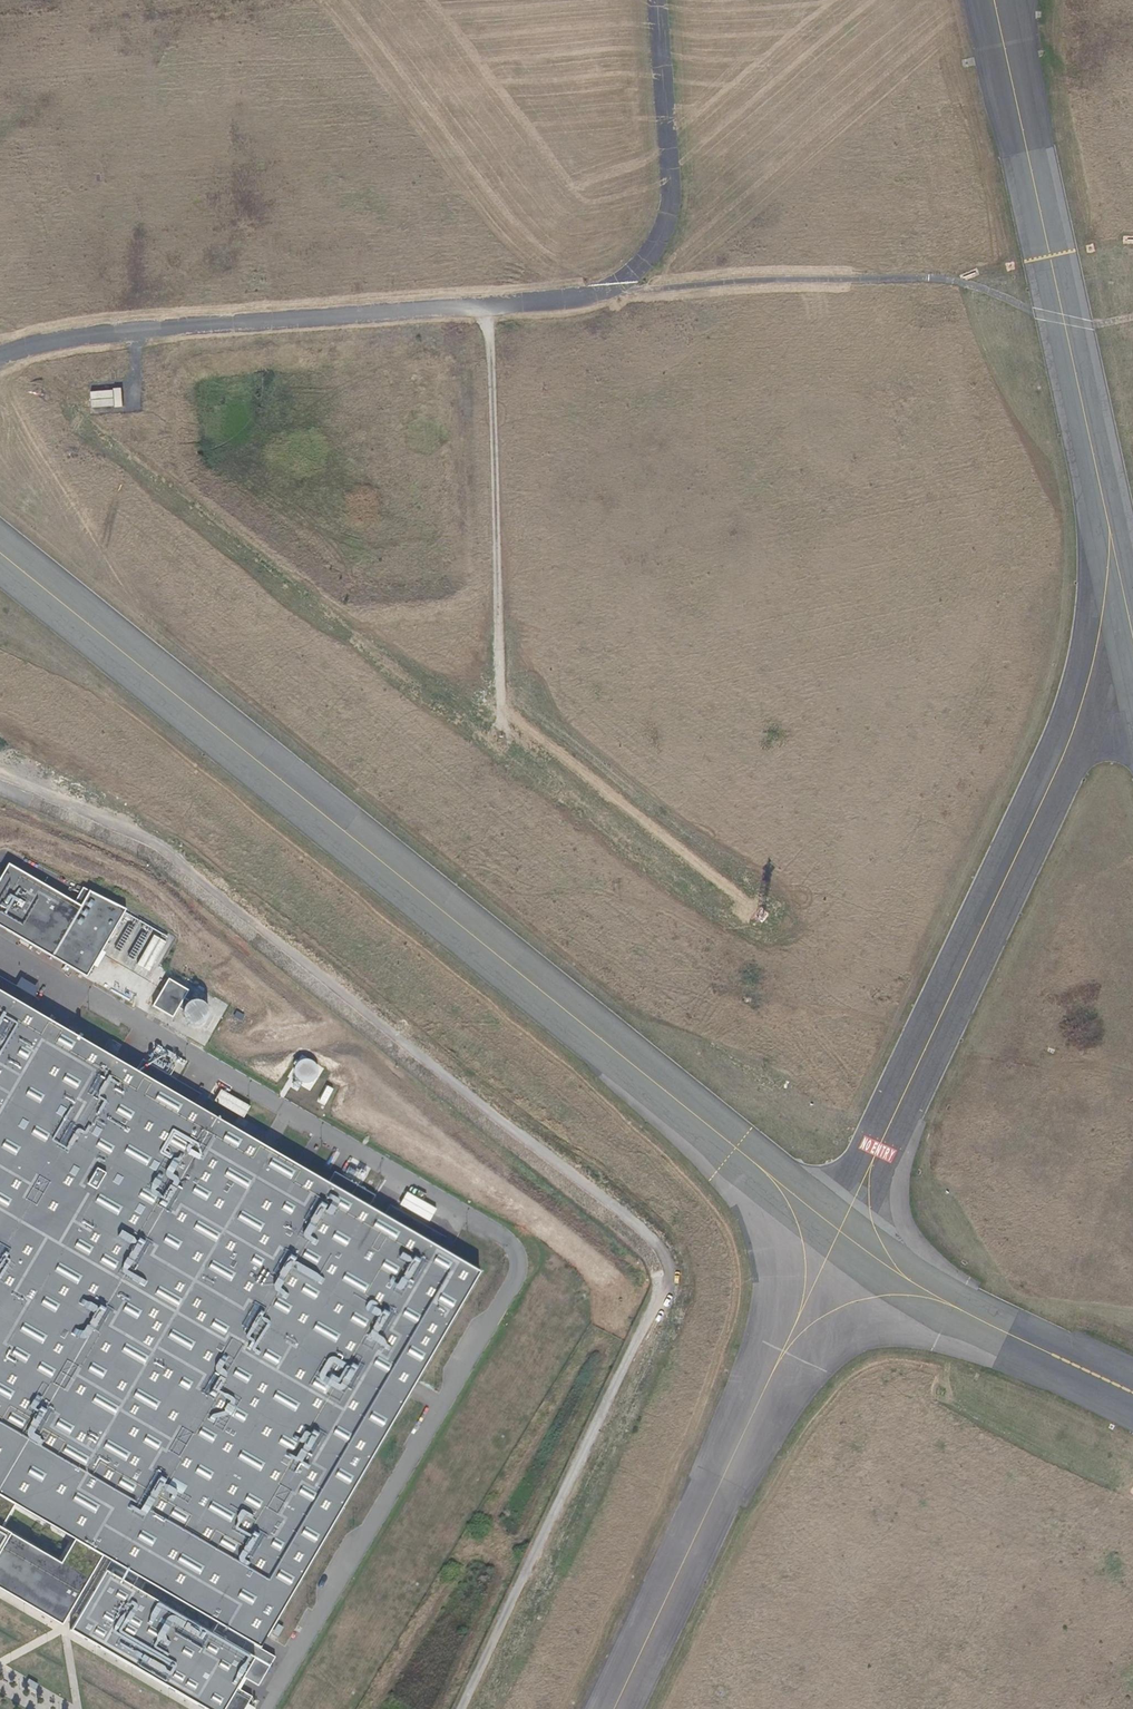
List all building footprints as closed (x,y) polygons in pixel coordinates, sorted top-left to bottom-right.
[(122,408),(121,389),(113,390),(113,391),(90,393),(91,409),(114,407),(114,408),(122,408)] [(0,878),(0,927),(86,978),(125,911),(91,891),(82,908),(8,865),(0,878)] [(166,942),(154,935),(137,964),(150,971),(166,942)] [(0,995),(0,1495),(15,1504),(76,1539),(104,1556),(108,1558),(113,1561),(262,1649),(481,1274),(0,995)] [(64,1624),(104,1556),(76,1539),(62,1564),(2,1528),(15,1504),(0,1495),(0,1587),(64,1624)] [(113,1561),(72,1629),(208,1708),(246,1708),(276,1658),(262,1649),(113,1561)]
